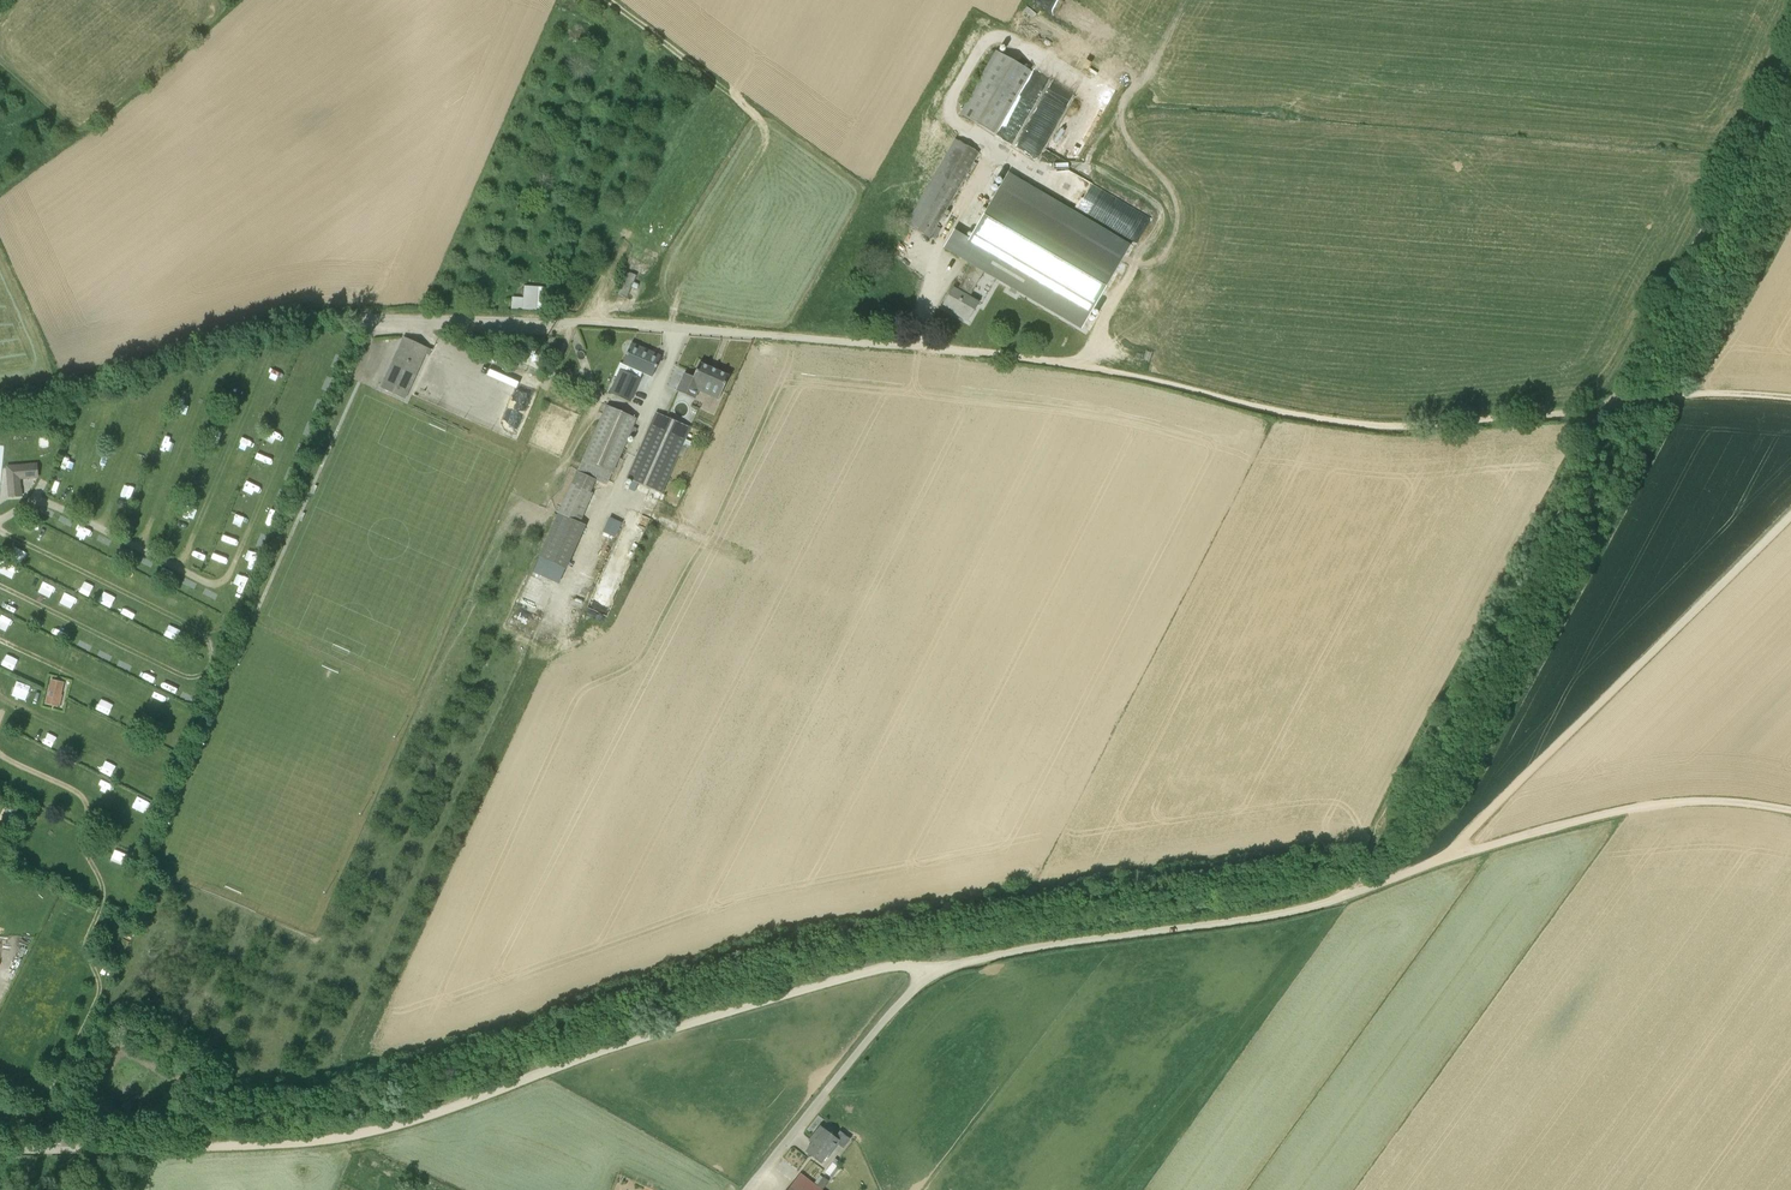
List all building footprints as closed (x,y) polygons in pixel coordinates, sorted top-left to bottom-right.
[(961,114),(974,121),(1009,58),(996,50),(961,114)] [(1009,58),(974,121),(994,133),(1030,70),(1009,58)] [(1062,129),(1052,149),(1075,162),(1091,132),(1066,119),(1061,129),(1062,129)] [(907,224),(912,227),(930,237),(979,152),(956,139),(907,224)] [(1082,325),(1128,245),(1006,175),(996,193),(997,193),(969,240),(954,231),(945,246),(971,261),(985,270),(993,274),(1082,325)] [(954,288),(944,304),(968,318),(978,301),(970,297),(985,270),(971,261),(960,281),(962,282),(957,290),(954,288)] [(636,276),(628,272),(618,294),(627,298),(636,276)] [(511,309),(536,310),(538,287),(524,285),(523,298),(512,297),(511,309)] [(405,399),(408,392),(426,354),(430,355),(432,350),(404,337),(384,381),(381,388),(405,399)] [(626,372),(625,371),(615,395),(630,402),(641,378),(640,378),(643,372),(652,377),(661,356),(660,358),(651,354),(652,352),(631,343),(622,363),(628,366),(626,372)] [(685,373),(677,391),(688,396),(695,399),(699,391),(709,395),(712,389),(722,393),(724,386),(729,375),(700,362),(693,377),(685,373)] [(613,472),(636,418),(607,405),(583,458),(577,472),(596,480),(607,485),(613,472)] [(691,427),(656,412),(627,478),(662,493),(691,427)] [(7,466),(9,497),(23,496),(22,488),(21,479),(38,478),(37,463),(7,466)] [(577,472),(558,513),(580,523),(593,493),(591,492),(596,480),(577,472)] [(580,523),(558,513),(539,556),(566,569),(586,525),(580,523)] [(611,514),(605,529),(618,534),(624,519),(611,514)] [(15,579),(20,569),(5,560),(0,570),(0,571),(15,579)] [(0,620),(0,624),(8,629),(14,618),(4,613),(0,620)] [(73,648),(69,659),(81,664),(85,653),(73,648)] [(16,669),(28,675),(33,664),(21,659),(16,669)] [(62,694),(64,682),(51,679),(45,703),(60,706),(63,694),(62,694)] [(16,696),(31,701),(36,686),(21,681),(16,696)] [(18,737),(14,747),(22,750),(26,741),(18,737)] [(103,770),(113,775),(118,764),(108,759),(103,770)] [(145,813),(151,800),(140,795),(134,807),(145,813)] [(9,805),(5,813),(16,817),(19,809),(9,805)] [(118,849),(113,857),(121,862),(126,853),(118,849)] [(817,1137),(806,1151),(815,1158),(821,1163),(836,1142),(844,1148),(850,1140),(839,1132),(835,1137),(830,1133),(821,1126),(814,1134),(817,1137)] [(787,1189),(823,1189),(800,1173),(787,1189)]
